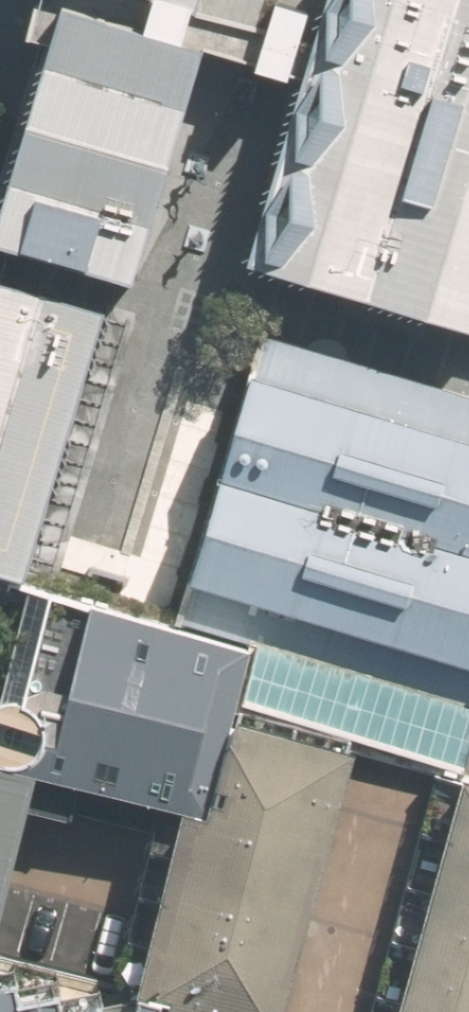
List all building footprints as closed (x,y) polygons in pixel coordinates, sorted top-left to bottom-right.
[(198,20),(204,0),(137,0),(198,20)] [(253,259),(468,328),(468,0),(337,0),(253,259)] [(212,49),(73,5),(0,231),(0,247),(134,290),(212,49)] [(0,284),(0,576),(33,586),(115,318),(0,284)] [(269,345),(187,623),(468,705),(468,403),(269,345)] [(173,647),(47,615),(13,750),(139,782),(173,647)] [(154,1011),(298,1011),(373,758),(187,704),(106,975),(160,991),(154,1011)] [(0,775),(0,921),(38,786),(0,775)] [(420,777),(355,1011),(468,1011),(468,791),(420,777)] [(0,967),(0,1011),(107,1011),(111,996),(0,967)]
